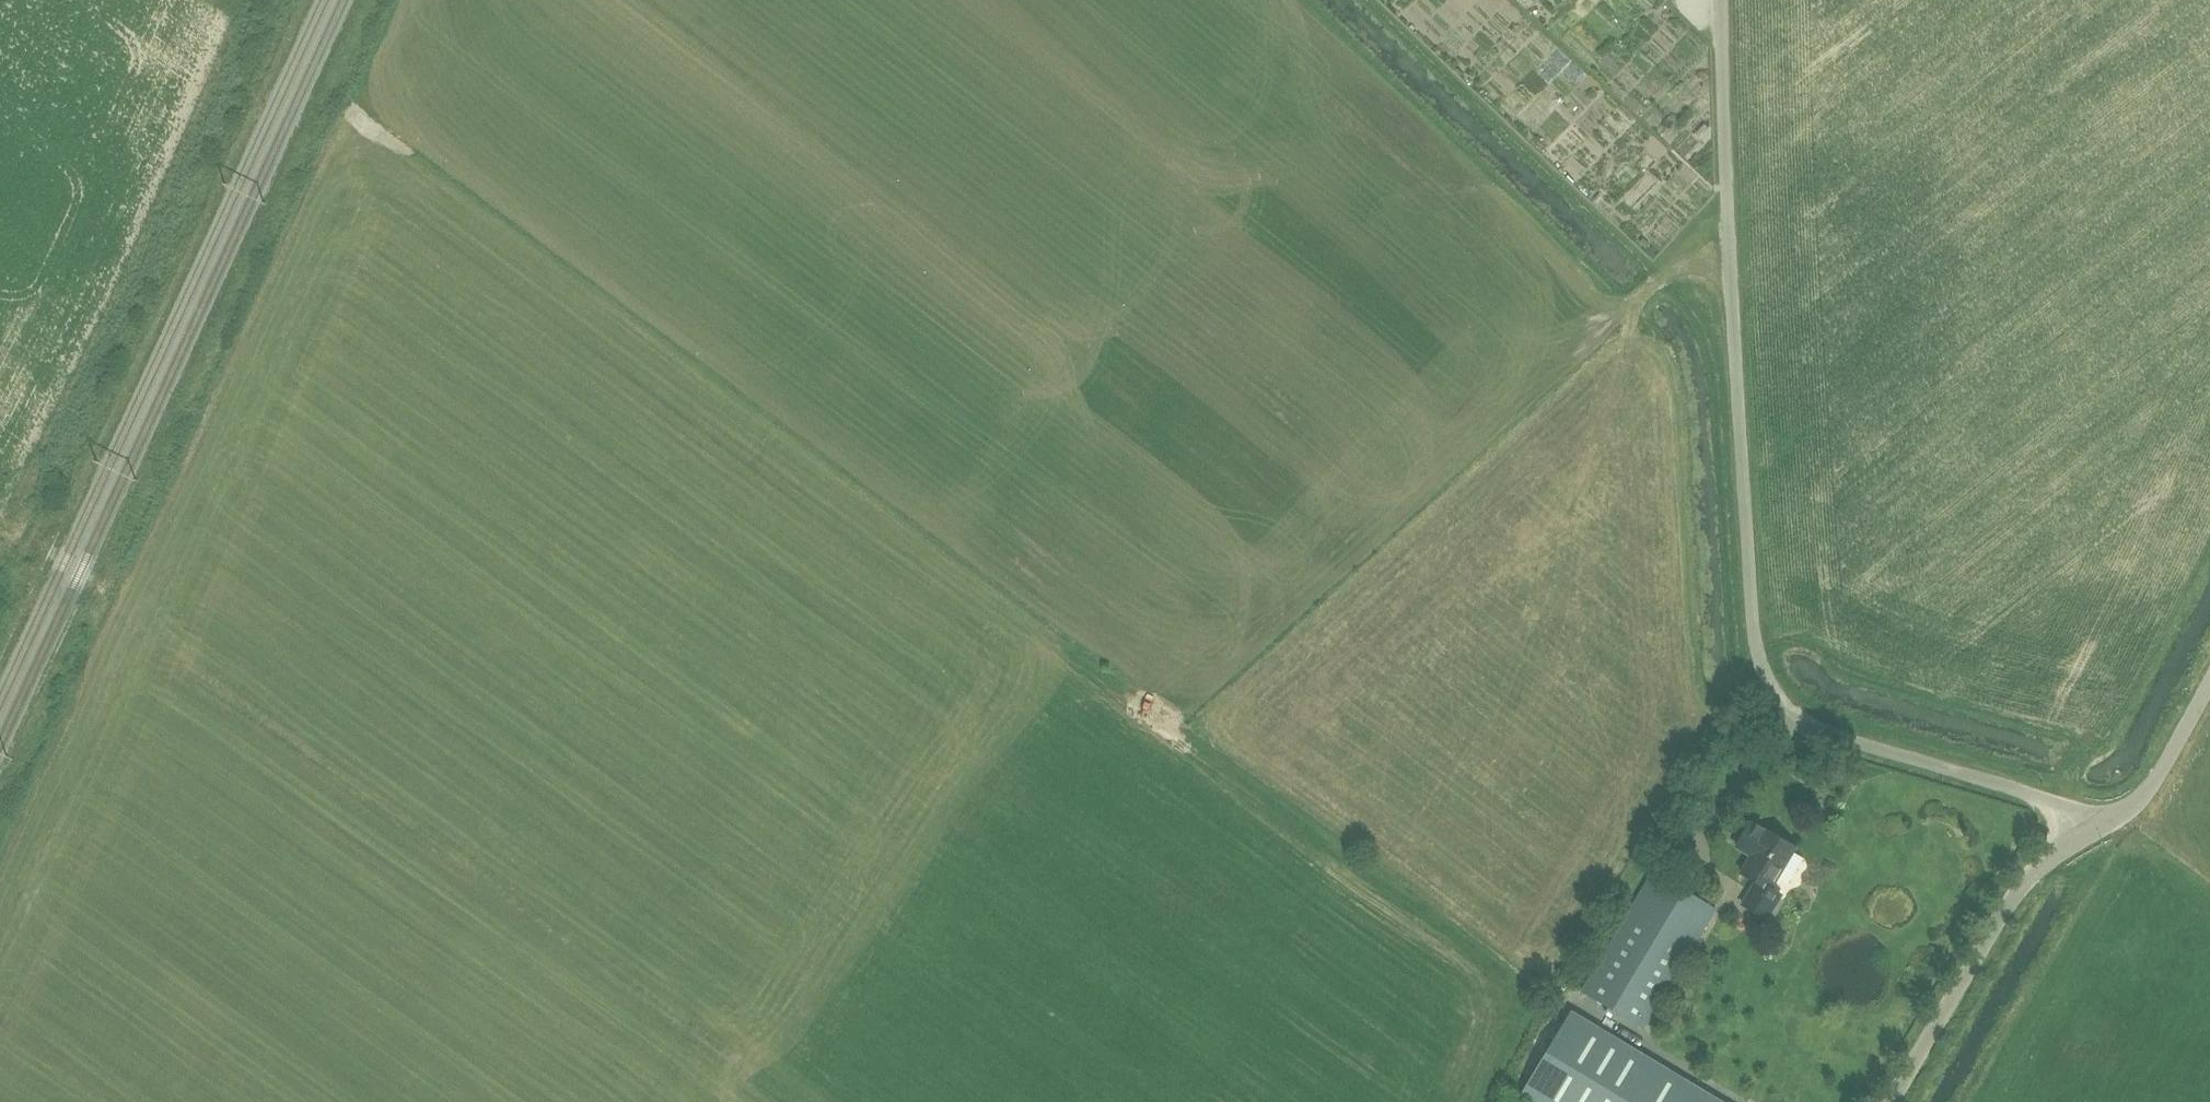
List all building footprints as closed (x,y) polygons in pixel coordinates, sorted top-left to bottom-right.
[(1752,888),(1743,904),(1767,918),(1781,894),(1771,888),(1795,847),(1767,830),(1766,832),(1750,823),(1741,839),(1758,849),(1754,855),(1753,854),(1742,872),(1760,883),(1756,890),(1752,888)] [(1655,871),(1583,992),(1643,1028),(1716,907),(1655,871)] [(1522,1092),(1538,1101),(1721,1101),(1570,1012),(1522,1092)]
